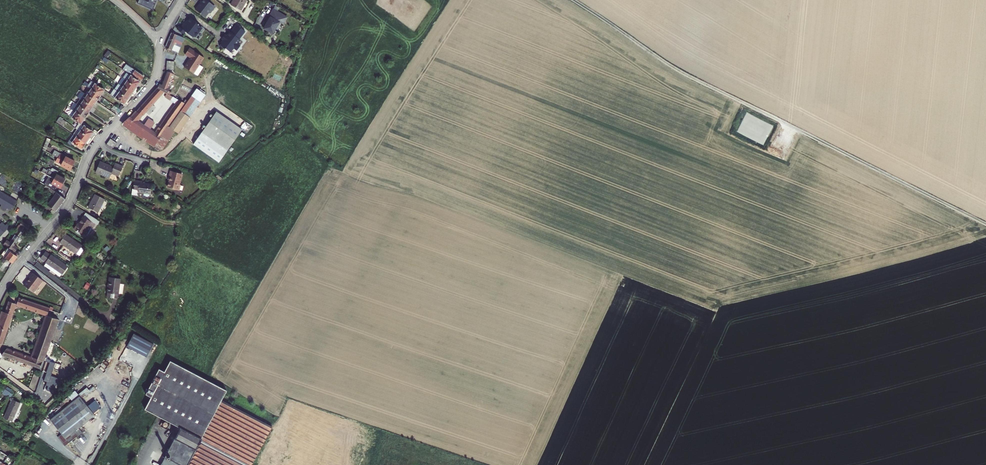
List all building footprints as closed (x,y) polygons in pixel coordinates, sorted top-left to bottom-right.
[(153,4),(155,0),(139,0),(137,3),(152,10),(155,5),(153,4)] [(213,7),(204,0),(199,0),(198,2),(199,3),(197,5),(193,10),(203,17),(206,13),(208,13),(213,7)] [(229,4),(239,10),(245,0),(232,0),(229,4)] [(272,10),(267,21),(268,21),(264,29),(270,32),(273,34),(279,23),(283,25),(287,17),(272,10)] [(177,25),(175,28),(180,32),(182,30),(190,36),(192,35),(199,26),(195,23),(186,16),(183,20),(183,21),(182,23),(181,23),(178,27),(177,25)] [(245,32),(236,26),(230,34),(229,33),(226,38),(224,36),(221,40),(223,41),(221,44),(219,44),(219,48),(221,48),(225,51),(226,50),(230,54),(233,49),(236,52),(240,47),(237,45),(240,41),(239,40),(245,32)] [(164,47),(176,53),(178,50),(181,42),(182,39),(182,38),(179,37),(170,33),(164,47)] [(182,67),(192,73),(198,64),(202,57),(188,48),(184,54),(189,57),(182,67)] [(124,67),(141,78),(144,74),(127,63),(124,67)] [(198,64),(192,73),(195,75),(201,67),(198,64)] [(157,83),(156,87),(162,91),(165,92),(168,87),(167,86),(171,72),(164,70),(160,84),(157,83)] [(137,86),(142,80),(129,71),(126,75),(125,74),(124,76),(137,86)] [(133,92),(137,86),(124,76),(122,79),(123,80),(121,83),(133,92)] [(101,94),(105,88),(89,77),(85,83),(91,88),(101,94)] [(129,98),(133,92),(121,83),(117,89),(129,98)] [(152,92),(157,97),(162,91),(156,87),(152,92)] [(182,105),(179,110),(189,117),(205,95),(195,87),(183,103),(183,104),(184,104),(183,106),(182,105)] [(97,100),(101,94),(91,88),(90,90),(87,94),(97,100)] [(125,103),(129,98),(117,89),(113,94),(125,103)] [(93,106),(97,100),(87,94),(85,92),(84,91),(80,96),(93,106)] [(128,128),(154,146),(155,145),(179,110),(182,105),(183,106),(184,104),(183,104),(183,103),(167,94),(166,93),(164,97),(175,103),(154,134),(148,130),(143,126),(135,121),(157,97),(152,92),(135,111),(134,111),(129,117),(128,116),(120,123),(127,127),(127,129),(128,128)] [(89,111),(93,106),(80,96),(77,95),(75,98),(78,99),(76,102),(89,111)] [(85,117),(89,111),(76,102),(74,100),(69,106),(73,108),(85,117)] [(82,122),(85,117),(73,108),(69,114),(72,116),(80,122),(81,123),(82,122)] [(155,145),(161,149),(174,130),(178,133),(189,117),(179,110),(155,145)] [(216,111),(202,132),(227,150),(241,129),(216,111)] [(77,128),(90,136),(94,131),(84,124),(82,122),(81,123),(80,122),(76,128),(77,128)] [(85,142),(90,136),(77,128),(73,134),(85,142)] [(82,148),(85,142),(73,134),(68,142),(71,143),(72,141),(82,148)] [(46,150),(52,136),(49,135),(49,136),(44,149),(46,150)] [(73,165),(76,160),(62,152),(60,155),(59,154),(57,156),(58,157),(73,165)] [(71,169),(73,165),(58,157),(56,160),(62,163),(62,164),(71,169)] [(97,170),(110,176),(113,172),(120,175),(124,166),(117,162),(115,166),(103,159),(97,170)] [(64,182),(67,177),(58,173),(59,170),(53,167),(51,169),(50,169),(49,170),(44,168),(43,171),(64,182)] [(170,179),(168,186),(180,189),(182,183),(180,183),(183,173),(172,169),(169,179),(170,179)] [(62,186),(64,182),(43,171),(41,173),(50,178),(49,180),(62,186)] [(141,192),(150,193),(151,183),(143,182),(143,180),(136,180),(135,188),(134,188),(134,194),(141,194),(141,192)] [(58,211),(67,198),(54,188),(52,190),(56,193),(50,201),(49,201),(48,203),(50,204),(47,208),(52,212),(55,208),(58,211)] [(14,209),(19,200),(0,189),(0,201),(3,203),(1,205),(10,210),(11,208),(14,209)] [(89,208),(99,214),(106,201),(96,196),(94,199),(95,200),(93,203),(92,202),(89,208)] [(73,228),(83,235),(89,226),(92,228),(95,225),(84,217),(78,225),(77,224),(73,228)] [(2,234),(12,225),(9,221),(6,224),(1,218),(0,218),(0,232),(2,234)] [(12,249),(14,251),(15,249),(16,250),(19,246),(16,243),(27,228),(29,229),(31,226),(23,220),(20,224),(22,225),(12,241),(8,238),(5,243),(13,248),(12,249)] [(59,243),(75,255),(81,246),(65,234),(59,243)] [(3,254),(14,262),(19,255),(19,254),(14,251),(12,249),(8,246),(4,252),(3,254)] [(59,277),(61,274),(66,267),(45,252),(40,259),(46,263),(44,266),(59,277)] [(27,277),(32,281),(36,276),(30,272),(27,277)] [(106,278),(103,298),(114,300),(117,279),(106,278)] [(2,357),(41,370),(60,314),(56,313),(56,312),(50,310),(52,305),(44,302),(44,301),(21,294),(17,306),(47,316),(32,358),(5,349),(2,357)] [(4,342),(16,305),(8,302),(4,313),(2,313),(0,319),(0,348),(4,342)] [(132,334),(125,348),(145,359),(152,344),(132,334)] [(180,429),(162,464),(253,464),(273,427),(221,401),(226,392),(170,363),(164,373),(159,371),(146,395),(152,398),(146,410),(180,429)] [(62,438),(59,441),(67,449),(78,438),(79,440),(84,435),(79,430),(93,416),(76,398),(49,425),(62,438)] [(20,403),(12,399),(4,417),(12,421),(20,403)] [(0,450),(0,464),(13,464),(16,460),(0,450)]
